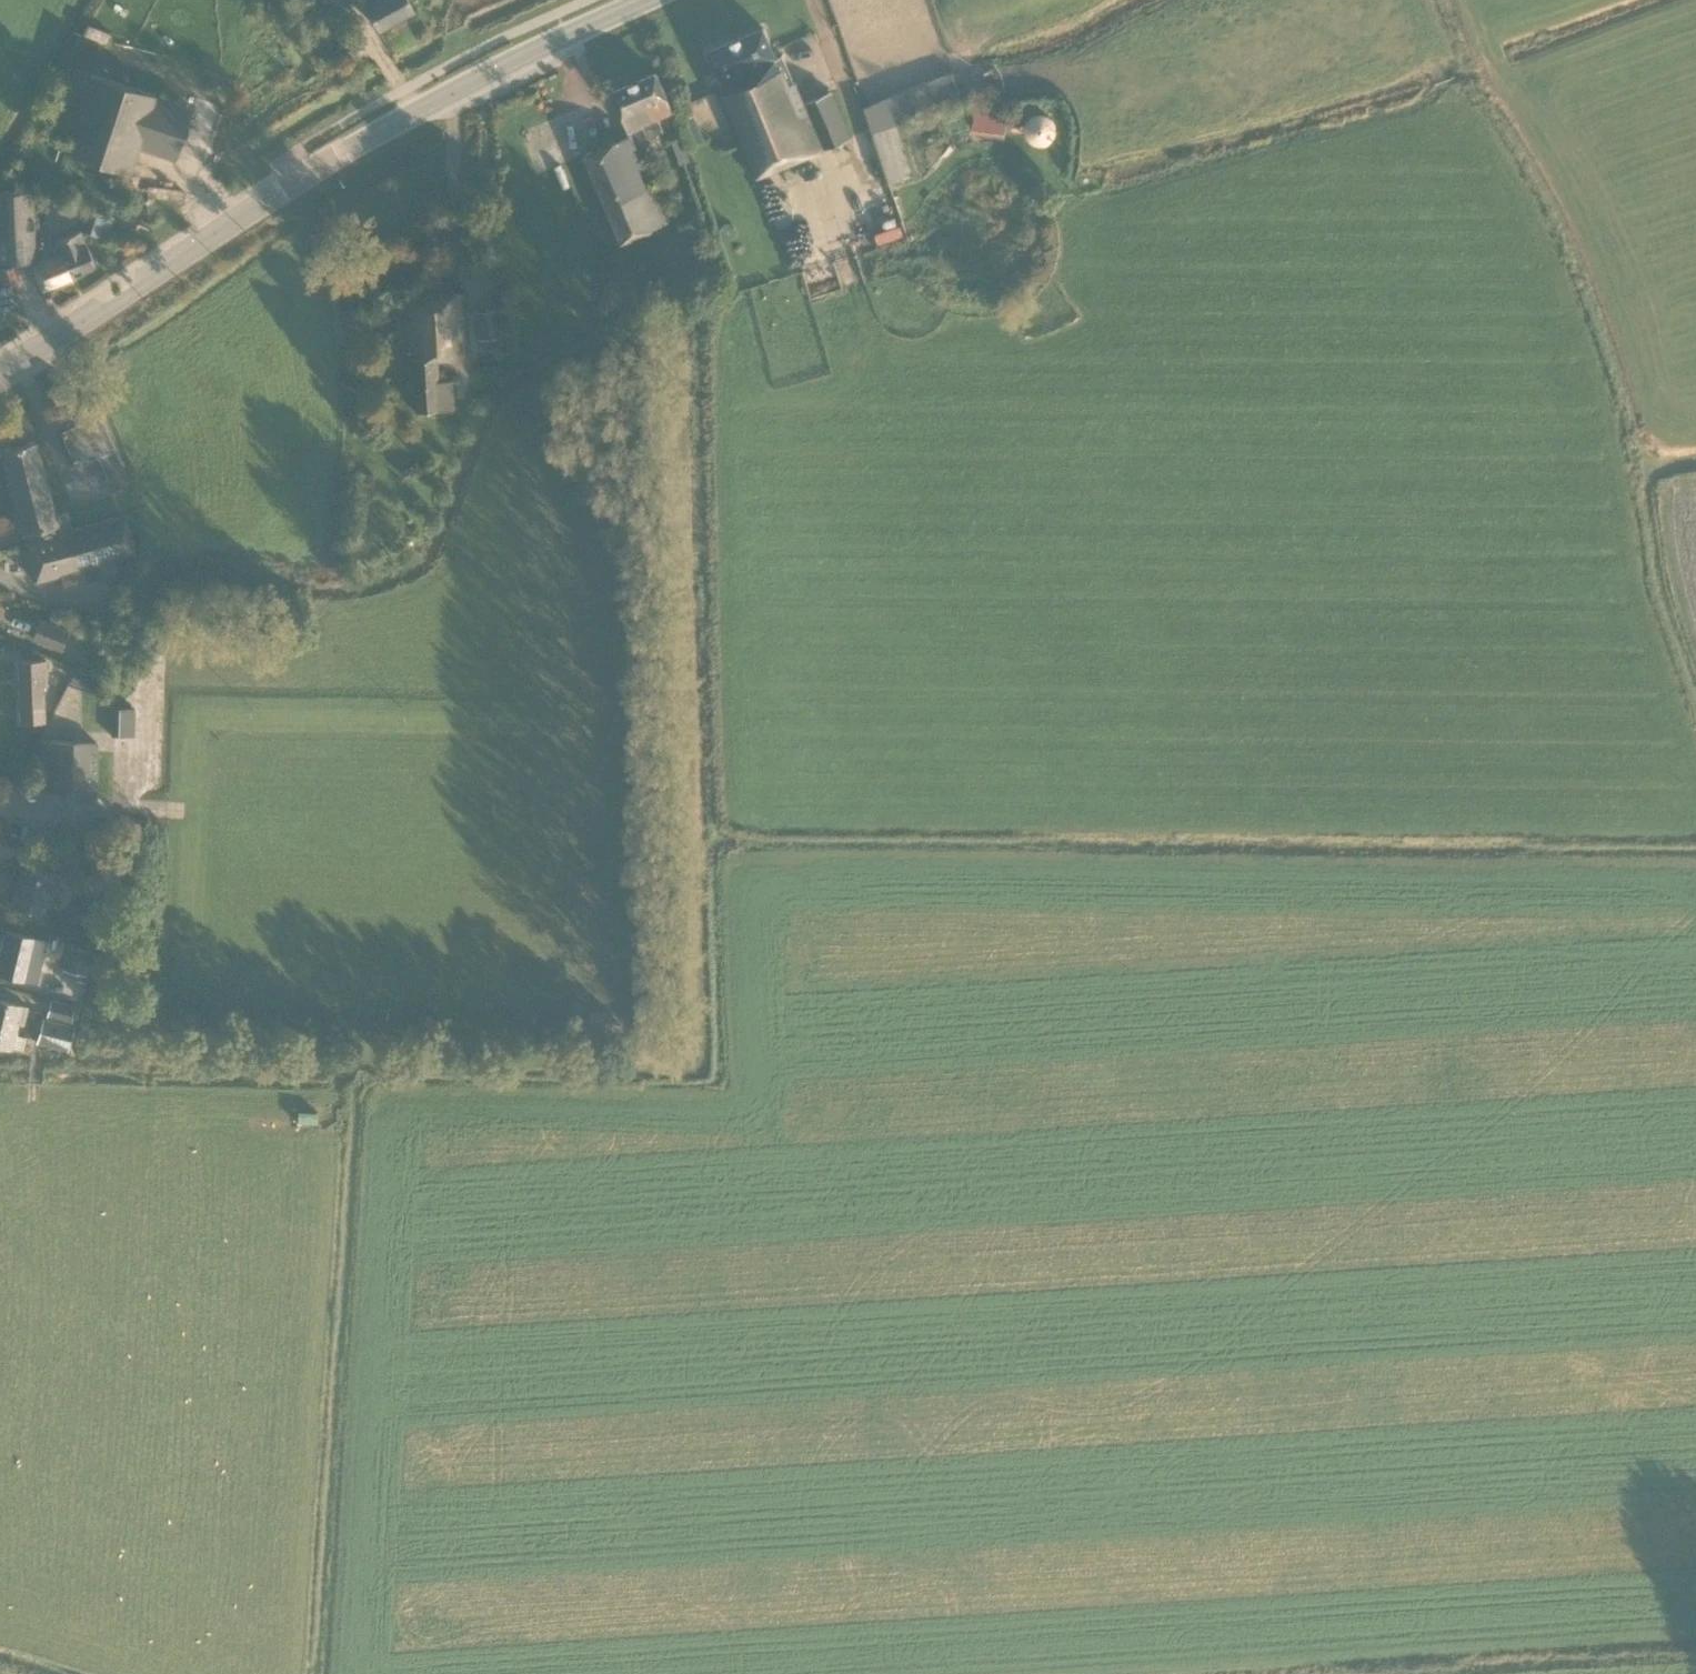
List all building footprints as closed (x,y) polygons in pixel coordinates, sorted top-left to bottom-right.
[(379,29),(414,9),(409,0),(362,0),(379,29)] [(713,79),(753,174),(848,133),(830,91),(804,103),(783,54),(777,57),(764,27),(708,50),(720,77),(713,79)] [(65,150),(131,171),(139,145),(174,156),(191,106),(156,94),(156,93),(64,64),(44,126),(70,134),(65,150)] [(904,117),(961,98),(953,71),(861,106),(869,132),(887,183),(913,173),(900,135),(909,132),(904,117)] [(613,92),(630,131),(643,125),(649,137),(665,130),(659,118),(674,111),(658,73),(613,92)] [(1004,136),(1009,115),(976,111),(971,131),(1004,136)] [(586,155),(622,239),(668,219),(632,135),(586,155)] [(21,278),(16,258),(31,258),(44,291),(73,280),(71,275),(96,265),(86,242),(80,229),(53,240),(51,235),(34,242),(32,189),(0,191),(0,284),(21,278)] [(106,236),(112,215),(87,206),(80,227),(106,236)] [(466,354),(462,289),(404,292),(406,350),(411,350),(414,409),(451,408),(449,379),(438,380),(436,355),(466,354)] [(475,310),(477,337),(501,336),(499,308),(475,310)] [(124,469),(115,448),(96,404),(95,405),(89,403),(89,402),(81,406),(79,411),(59,420),(59,421),(56,429),(55,429),(71,464),(71,463),(72,464),(89,456),(91,461),(92,460),(99,457),(107,476),(103,477),(109,491),(130,482),(124,469)] [(37,438),(25,441),(24,436),(11,439),(12,444),(1,447),(26,541),(61,531),(70,528),(66,512),(57,514),(37,438)] [(13,525),(10,512),(0,514),(0,529),(13,525)] [(26,541),(36,580),(61,573),(64,585),(102,575),(99,562),(135,553),(125,514),(70,528),(61,531),(26,541)] [(39,618),(32,637),(61,648),(68,629),(39,618)] [(49,717),(48,705),(43,705),(42,684),(47,684),(46,658),(19,660),(21,721),(40,720),(40,717),(49,717)] [(81,684),(93,688),(98,673),(86,669),(81,684)] [(119,732),(137,732),(138,705),(119,705),(119,732)] [(43,739),(43,765),(43,789),(71,789),(71,796),(96,796),(97,741),(73,741),(73,740),(43,739)] [(33,865),(23,862),(12,904),(44,912),(50,887),(57,889),(62,872),(70,874),(73,860),(37,850),(33,865)] [(85,880),(107,885),(110,870),(89,865),(85,880)] [(38,981),(48,940),(6,930),(0,954),(0,972),(38,981)] [(63,967),(85,972),(91,950),(68,945),(63,967)] [(12,1045),(18,1020),(23,1021),(27,1005),(0,999),(0,1043),(12,1045)] [(48,1013),(70,1019),(74,1004),(51,999),(48,1013)] [(38,1041),(68,1048),(73,1022),(44,1016),(38,1041)]
